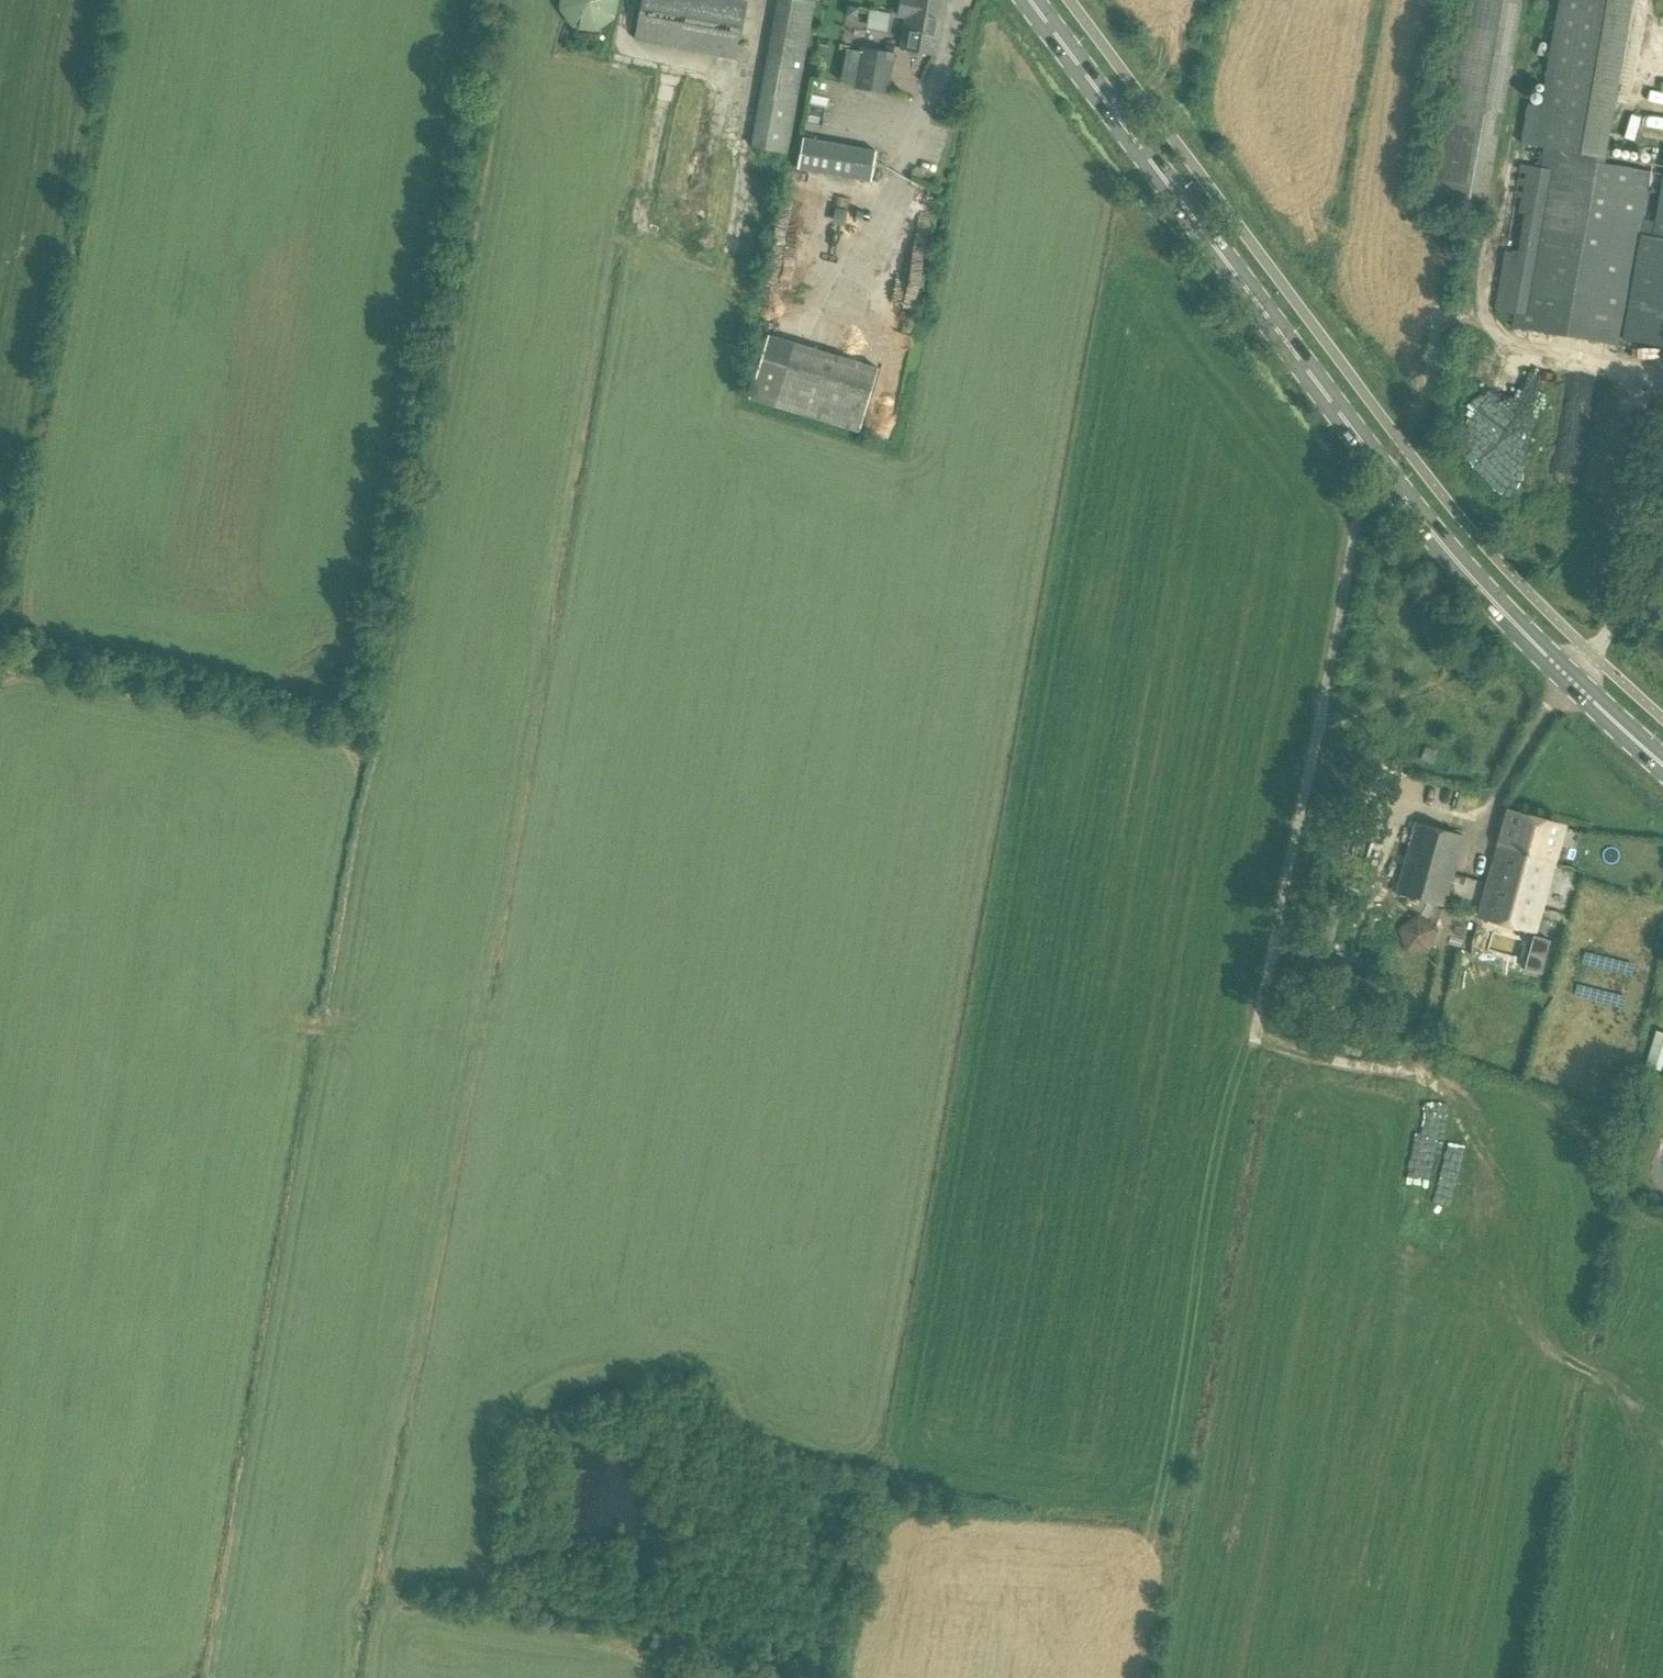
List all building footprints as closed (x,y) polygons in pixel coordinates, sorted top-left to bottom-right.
[(559,9),(573,28),(596,31),(615,17),(618,0),(560,0),(559,9)] [(737,60),(748,1),(743,0),(642,0),(634,40),(737,60)] [(813,0),(778,0),(753,147),(787,153),(815,0),(813,0)] [(898,16),(906,17),(900,48),(936,55),(946,0),(901,0),(898,16)] [(1494,308),(1513,312),(1513,317),(1512,327),(1617,345),(1620,345),(1621,338),(1662,345),(1662,175),(1586,161),(1614,0),(1560,0),(1541,106),(1528,103),(1521,143),(1544,147),(1543,153),(1542,153),(1539,167),(1521,165),(1494,308)] [(847,3),(844,15),(856,18),(859,6),(847,3)] [(854,87),(887,93),(894,54),(861,48),(854,87)] [(939,103),(935,116),(952,121),(956,109),(939,103)] [(876,149),(803,136),(798,166),(871,179),(876,149)] [(768,336),(749,398),(804,414),(822,351),(768,336)] [(822,351),(804,414),(859,430),(878,367),(822,351)] [(1507,811),(1479,916),(1535,931),(1563,827),(1507,811)] [(1395,892),(1444,906),(1463,835),(1415,822),(1395,892)] [(1418,917),(1400,929),(1407,950),(1428,950),(1434,931),(1418,917)]
